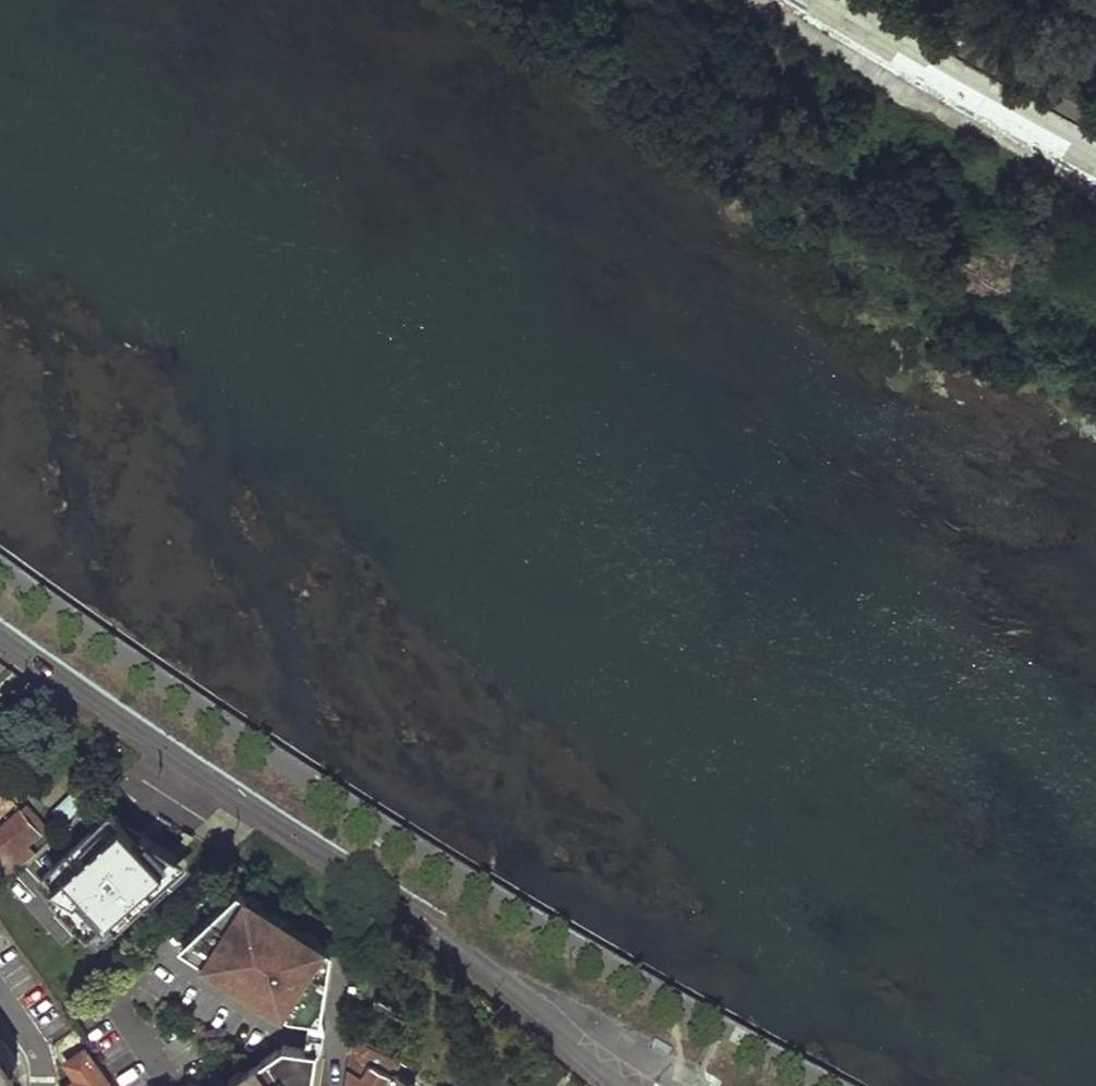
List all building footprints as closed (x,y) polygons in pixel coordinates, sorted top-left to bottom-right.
[(21,806),(14,797),(0,807),(0,824),(21,806)] [(0,830),(0,842),(13,855),(36,834),(17,814),(0,830)] [(82,819),(39,858),(37,855),(8,882),(17,893),(53,862),(59,869),(98,837),(82,819)] [(164,829),(140,851),(153,865),(177,844),(164,829)] [(62,878),(45,893),(53,903),(71,889),(62,878)] [(85,888),(55,915),(72,934),(101,907),(85,888)] [(334,952),(240,891),(182,948),(293,1019),(310,1021),(322,1023),(334,952)] [(62,936),(49,947),(58,957),(70,947),(62,936)] [(322,1023),(310,1021),(306,1050),(319,1053),(322,1023)] [(350,1032),(347,1053),(359,1058),(367,1043),(350,1032)] [(14,1066),(0,1044),(0,1074),(14,1066)] [(286,1047),(227,1085),(314,1085),(319,1053),(306,1050),(286,1047)] [(372,1047),(363,1059),(372,1065),(378,1069),(387,1057),(372,1047)] [(68,1085),(108,1085),(83,1050),(64,1063),(76,1081),(68,1085)] [(387,1057),(378,1069),(392,1078),(400,1065),(387,1057)] [(343,1085),(386,1085),(392,1078),(378,1069),(372,1065),(363,1079),(345,1066),(343,1085)]
